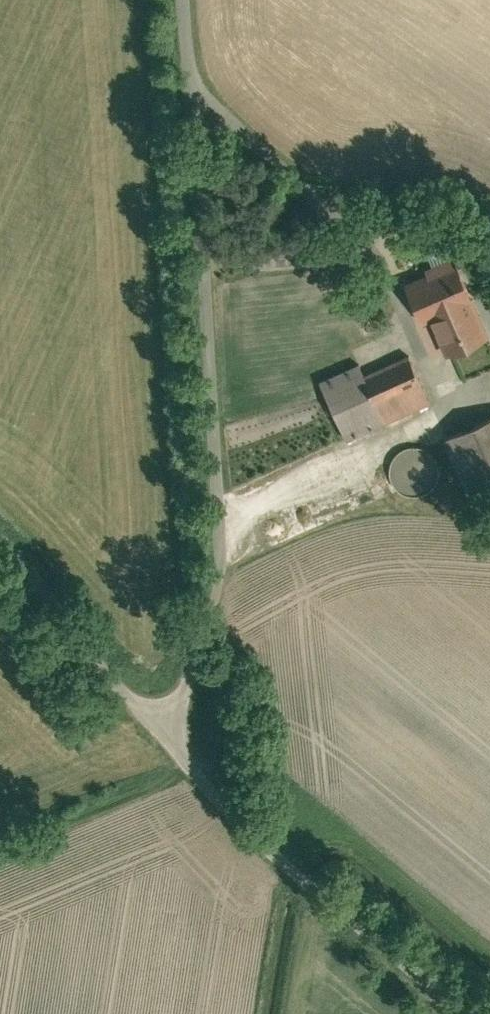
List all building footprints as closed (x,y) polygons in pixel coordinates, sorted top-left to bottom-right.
[(475,289),(457,249),(410,270),(427,310),(434,307),(465,375),(489,364),(489,323),(475,289)] [(413,341),(368,361),(390,410),(434,391),(413,341)] [(364,352),(324,369),(349,428),(390,410),(368,361),(364,352)] [(448,426),(470,475),(489,466),(489,408),(448,426)] [(438,476),(443,468),(445,458),(443,449),(437,441),(429,436),(419,434),(410,436),(402,442),(397,450),(395,459),(397,469),(403,477),(411,482),(421,484),(430,481),(438,476)]
